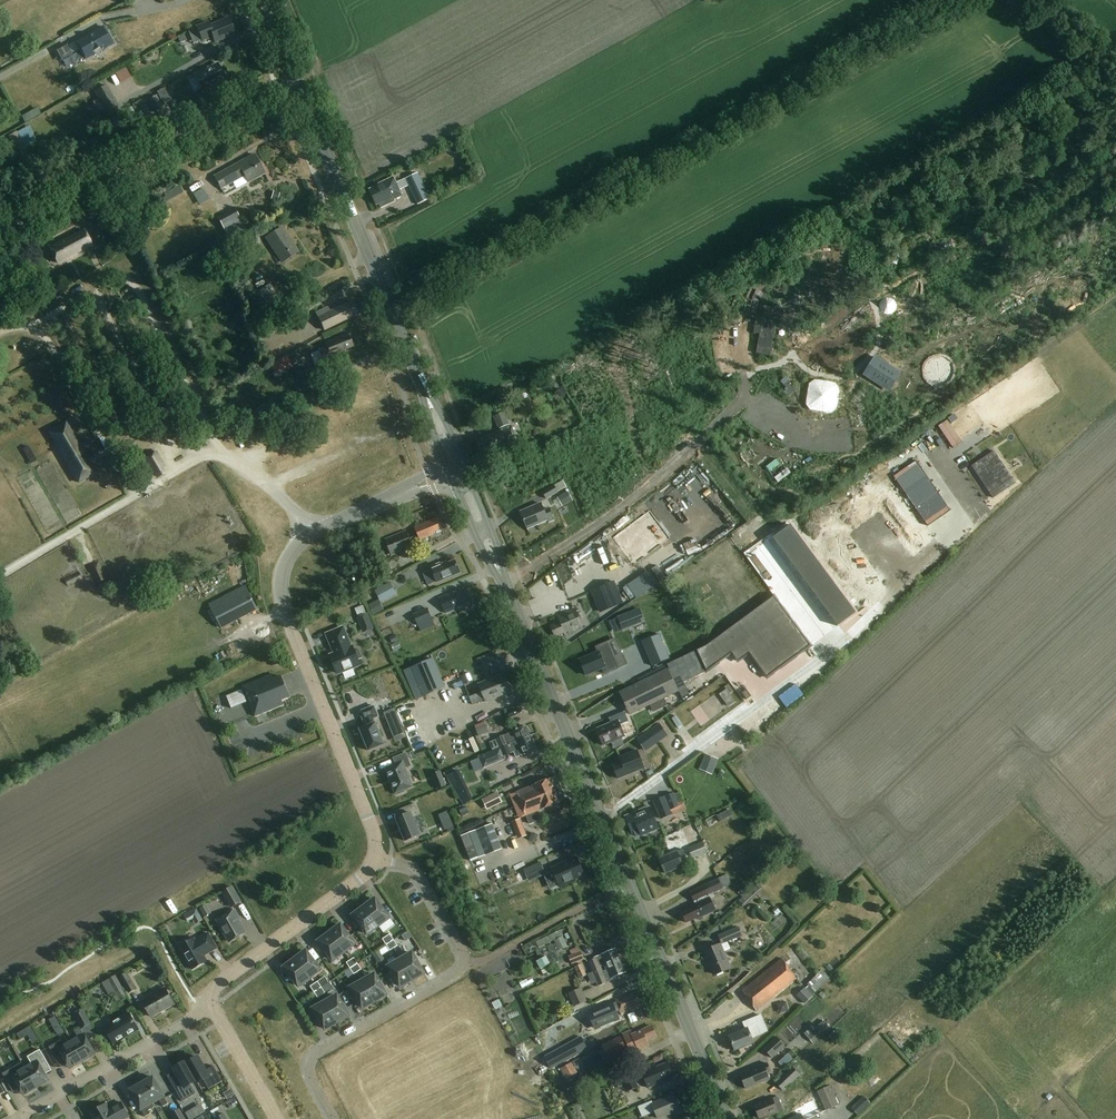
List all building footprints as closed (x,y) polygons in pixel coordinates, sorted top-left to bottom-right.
[(233,31),(228,18),(209,25),(208,21),(197,26),(202,40),(213,36),(215,41),(231,35),(230,32),(233,31)] [(113,43),(103,24),(74,41),(83,59),(95,52),(100,54),(101,49),(113,43)] [(181,53),(196,49),(193,38),(178,42),(181,53)] [(73,54),(67,43),(54,50),(60,61),(73,54)] [(225,78),(218,63),(195,74),(202,89),(225,78)] [(122,85),(132,80),(127,71),(117,76),(122,85)] [(190,91),(196,89),(193,80),(187,82),(190,91)] [(120,110),(107,84),(95,91),(98,97),(94,99),(101,111),(105,109),(109,116),(120,110)] [(171,99),(165,87),(157,91),(163,103),(171,99)] [(163,107),(157,95),(148,99),(155,111),(163,107)] [(95,104),(85,109),(89,118),(99,113),(95,104)] [(154,128),(143,109),(137,112),(148,132),(154,128)] [(127,119),(123,112),(111,120),(115,127),(127,119)] [(264,172),(254,154),(214,175),(221,187),(235,180),(238,185),(248,180),(248,181),(264,172)] [(429,172),(421,175),(430,194),(437,190),(429,172)] [(405,179),(418,206),(431,200),(418,173),(405,179)] [(379,203),(381,208),(395,201),(394,197),(401,194),(394,177),(379,184),(379,185),(370,189),(377,204),(379,203)] [(241,222),(236,212),(224,218),(229,227),(222,231),(225,235),(238,229),(236,225),(241,222)] [(296,253),(281,227),(266,237),(281,262),(296,253)] [(90,246),(83,229),(49,248),(57,262),(90,246)] [(358,314),(352,300),(330,310),(328,306),(316,312),(324,330),(358,314)] [(762,319),(757,353),(770,355),(775,321),(762,319)] [(352,346),(347,334),(325,342),(327,346),(318,349),(323,362),(338,357),(336,352),(352,346)] [(286,360),(272,367),(276,376),(290,369),(286,360)] [(316,383),(310,368),(297,373),(303,388),(316,383)] [(510,424),(505,411),(493,416),(498,429),(510,424)] [(96,472),(67,421),(48,432),(78,482),(96,472)] [(519,443),(512,425),(477,438),(483,455),(507,447),(519,443)] [(37,460),(28,446),(23,449),(31,463),(37,460)] [(994,451),(972,466),(993,498),(1016,483),(994,451)] [(165,468),(156,452),(144,458),(153,475),(155,474),(156,477),(162,474),(164,472),(163,470),(165,468)] [(917,461),(894,476),(928,526),(951,510),(917,461)] [(567,487),(562,479),(543,490),(548,498),(567,487)] [(572,501),(568,492),(558,497),(563,506),(572,501)] [(545,511),(542,503),(521,512),(528,528),(548,519),(549,522),(554,520),(550,509),(545,511)] [(442,529),(437,517),(415,526),(420,540),(434,534),(433,532),(442,529)] [(792,525),(774,539),(799,573),(838,627),(857,614),(817,560),(792,525)] [(412,547),(406,531),(385,539),(391,555),(412,547)] [(765,557),(776,581),(785,577),(775,552),(765,557)] [(635,565),(637,572),(659,566),(657,559),(635,565)] [(437,583),(461,573),(455,560),(447,564),(447,562),(441,565),(441,563),(431,567),(437,583)] [(83,580),(79,570),(64,577),(68,587),(83,580)] [(626,581),(629,589),(645,583),(642,576),(626,581)] [(623,603),(615,582),(603,587),(611,607),(623,603)] [(397,594),(390,583),(375,591),(382,603),(397,594)] [(258,609),(246,585),(209,604),(222,628),(258,609)] [(472,601),(466,587),(439,599),(445,614),(458,608),(458,607),(472,601)] [(779,603),(788,598),(785,593),(776,598),(779,603)] [(667,665),(679,691),(687,687),(684,682),(706,671),(733,652),(740,661),(751,653),(767,676),(809,646),(774,597),(707,645),(667,665)] [(378,599),(368,605),(374,616),(384,610),(378,599)] [(606,601),(599,604),(603,615),(611,612),(606,601)] [(395,604),(388,606),(392,619),(399,617),(395,604)] [(432,618),(427,608),(413,614),(418,624),(432,618)] [(583,628),(575,608),(558,615),(561,621),(551,625),(555,636),(564,633),(565,635),(583,628)] [(646,622),(640,609),(608,622),(617,645),(629,640),(625,631),(646,622)] [(374,629),(368,614),(358,618),(364,632),(374,629)] [(343,628),(328,634),(336,654),(330,656),(337,673),(360,664),(358,660),(362,658),(359,650),(355,651),(353,647),(351,648),(343,628)] [(377,660),(383,656),(377,648),(371,652),(377,660)] [(613,667),(606,649),(601,651),(601,653),(581,660),(587,673),(606,666),(607,669),(613,667)] [(416,699),(424,697),(446,687),(433,659),(404,670),(416,699)] [(679,691),(667,665),(666,665),(668,668),(619,693),(630,715),(679,691)] [(602,677),(605,685),(618,680),(615,672),(602,677)] [(509,691),(502,675),(478,685),(485,702),(509,691)] [(273,680),(271,676),(243,687),(255,717),(283,705),(282,701),(289,698),(281,677),(273,680)] [(725,700),(727,688),(719,687),(717,699),(725,700)] [(746,694),(741,698),(746,705),(751,702),(746,694)] [(368,726),(360,729),(364,738),(366,743),(369,751),(385,745),(376,723),(375,723),(372,715),(377,713),(374,706),(362,711),(368,726)] [(394,709),(384,713),(391,731),(402,727),(394,709)] [(624,736),(617,720),(596,729),(603,745),(611,741),(615,749),(625,745),(621,737),(624,736)] [(355,722),(346,727),(350,734),(359,730),(355,722)] [(500,747),(529,735),(526,727),(511,733),(503,736),(496,739),(496,740),(490,742),(493,750),(500,747)] [(642,754),(667,745),(661,729),(636,738),(642,754)] [(476,734),(477,740),(489,737),(487,731),(476,734)] [(529,735),(500,747),(503,756),(513,752),(516,758),(522,755),(522,756),(535,750),(529,735)] [(644,767),(637,750),(620,757),(622,762),(613,765),(618,778),(644,767)] [(397,765),(386,770),(396,794),(397,794),(398,796),(406,793),(405,790),(413,787),(406,769),(412,767),(406,753),(394,758),(397,765)] [(706,754),(701,763),(714,769),(718,760),(706,754)] [(516,792),(521,804),(554,791),(549,779),(516,792)] [(436,790),(445,790),(445,780),(435,781),(436,790)] [(559,802),(554,791),(521,804),(526,815),(559,802)] [(502,803),(497,792),(482,799),(487,810),(502,803)] [(679,805),(674,793),(654,801),(661,818),(673,813),(671,809),(679,805)] [(415,804),(401,809),(403,816),(397,819),(406,841),(420,836),(413,818),(419,815),(415,804)] [(625,816),(632,833),(635,832),(637,837),(641,835),(642,836),(659,829),(652,812),(648,814),(646,808),(625,816)] [(729,810),(717,816),(720,822),(732,816),(729,810)] [(444,837),(453,833),(447,817),(438,821),(444,837)] [(496,837),(498,836),(493,824),(461,836),(466,849),(496,837)] [(694,828),(681,832),(685,844),(697,840),(694,828)] [(533,859),(580,840),(575,829),(529,848),(533,859)] [(540,834),(533,831),(529,840),(536,842),(540,834)] [(496,837),(466,849),(471,861),(503,848),(498,836),(496,837)] [(707,853),(704,842),(689,847),(692,858),(707,853)] [(689,864),(683,849),(659,859),(665,873),(689,864)] [(705,854),(689,859),(692,867),(698,865),(697,862),(707,859),(705,854)] [(585,875),(577,858),(552,868),(560,886),(560,887),(570,883),(569,882),(585,875)] [(540,862),(523,869),(526,878),(543,870),(540,862)] [(1061,864),(1055,870),(1060,875),(1066,870),(1061,864)] [(723,888),(718,879),(690,892),(696,905),(689,908),(689,909),(682,912),(687,922),(695,918),(695,920),(704,916),(703,915),(715,910),(710,898),(714,896),(713,893),(723,888)] [(762,889),(757,884),(738,901),(742,906),(762,889)] [(233,886),(222,892),(231,908),(242,902),(233,886)] [(364,908),(378,925),(389,917),(376,899),(364,908)] [(366,934),(378,925),(364,908),(353,916),(366,934)] [(246,933),(238,920),(240,919),(235,909),(217,919),(223,929),(222,930),(224,934),(226,935),(230,942),(246,933)] [(330,934),(343,951),(355,943),(341,925),(330,934)] [(742,936),(739,927),(718,935),(721,944),(742,936)] [(569,946),(561,930),(536,942),(539,948),(554,941),(559,951),(569,946)] [(180,947),(193,970),(208,961),(204,954),(206,953),(206,954),(217,948),(209,933),(196,941),(194,938),(180,947)] [(332,960),(343,951),(330,934),(319,942),(332,960)] [(730,949),(727,942),(721,945),(721,944),(704,951),(710,966),(712,966),(716,975),(731,968),(724,951),(730,949)] [(588,962),(593,972),(621,961),(616,949),(596,957),(596,958),(588,962)] [(296,959),(309,977),(320,969),(307,951),(296,959)] [(584,959),(581,951),(569,956),(572,964),(584,959)] [(413,954),(401,960),(412,980),(424,973),(413,954)] [(798,978),(782,958),(742,990),(758,1010),(798,978)] [(298,986),(309,977),(296,959),(285,968),(298,986)] [(412,980),(401,960),(389,967),(400,987),(412,980)] [(621,961),(593,972),(593,973),(588,975),(592,983),(597,982),(597,983),(606,980),(604,974),(607,972),(610,978),(625,972),(621,961)] [(587,975),(582,963),(575,966),(580,978),(587,975)] [(545,964),(533,969),(539,982),(551,977),(545,964)] [(830,978),(822,970),(807,984),(809,985),(798,996),(804,1003),(830,978)] [(135,989),(126,973),(120,977),(129,992),(135,989)] [(376,975),(364,982),(374,1001),(387,994),(376,975)] [(123,988),(116,976),(103,983),(109,995),(123,988)] [(374,1001),(364,982),(352,988),(362,1008),(374,1001)] [(518,986),(520,993),(533,989),(531,982),(518,986)] [(174,1004),(165,988),(142,1001),(152,1017),(174,1004)] [(587,1001),(581,988),(568,994),(574,1007),(587,1001)] [(636,995),(634,992),(615,1000),(620,1014),(640,1005),(639,1003),(640,1002),(637,995),(636,995)] [(338,996),(326,1003),(337,1022),(349,1016),(338,996)] [(337,1022),(326,1003),(314,1010),(325,1029),(337,1022)] [(494,1016),(502,1012),(499,1005),(491,1008),(494,1016)] [(92,1023),(83,1009),(74,1014),(83,1028),(92,1023)] [(139,1029),(130,1014),(126,1016),(125,1015),(117,1019),(118,1020),(105,1028),(114,1044),(139,1029)] [(768,1031),(762,1015),(744,1022),(746,1029),(729,1036),(732,1043),(730,1044),(733,1050),(735,1050),(754,1043),(752,1038),(768,1031)] [(56,1024),(51,1026),(59,1041),(64,1038),(56,1024)] [(827,1031),(820,1024),(817,1027),(814,1024),(804,1033),(813,1043),(827,1031)] [(656,1036),(652,1026),(632,1035),(630,1033),(624,1035),(625,1038),(622,1040),(621,1037),(602,1046),(607,1058),(626,1050),(627,1052),(631,1051),(631,1053),(640,1049),(642,1049),(645,1048),(646,1046),(648,1045),(646,1040),(656,1036)] [(845,1032),(840,1026),(825,1040),(830,1045),(845,1032)] [(79,1038),(72,1042),(83,1061),(95,1054),(80,1027),(74,1030),(79,1038)] [(603,1030),(574,1047),(578,1054),(607,1038),(603,1030)] [(17,1039),(21,1046),(33,1038),(30,1032),(17,1039)] [(786,1046),(777,1036),(764,1048),(773,1058),(786,1046)] [(792,1045),(800,1052),(807,1044),(799,1038),(792,1045)] [(83,1061),(72,1042),(65,1046),(62,1040),(49,1047),(56,1059),(63,1055),(70,1068),(83,1061)] [(7,1044),(1,1046),(5,1054),(11,1051),(7,1044)] [(25,1068),(37,1088),(49,1081),(40,1066),(47,1062),(40,1050),(28,1057),(32,1064),(25,1068)] [(186,1061),(185,1061),(198,1083),(204,1080),(209,1089),(223,1081),(214,1066),(206,1070),(198,1057),(187,1063),(186,1061)] [(198,1083),(185,1061),(174,1068),(182,1082),(174,1086),(183,1102),(196,1094),(191,1085),(196,1081),(197,1083),(198,1083)] [(673,1075),(667,1061),(655,1066),(655,1065),(640,1071),(647,1088),(673,1077),(673,1075)] [(771,1071),(767,1063),(740,1074),(746,1089),(769,1079),(767,1073),(771,1071)] [(801,1075),(793,1066),(775,1083),(784,1092),(801,1075)] [(37,1088),(25,1068),(18,1072),(15,1067),(3,1074),(9,1085),(16,1082),(24,1095),(37,1088)] [(576,1067),(563,1072),(567,1084),(581,1079),(576,1067)] [(638,1087),(632,1074),(622,1079),(628,1092),(638,1087)] [(144,1082),(142,1084),(155,1107),(153,1103),(159,1100),(163,1107),(169,1104),(153,1077),(151,1078),(150,1076),(143,1080),(144,1082)] [(155,1107),(142,1084),(139,1085),(138,1083),(131,1087),(132,1089),(130,1090),(146,1117),(151,1114),(149,1110),(155,1107)] [(830,1086),(817,1092),(794,1111),(796,1116),(789,1118),(803,1118),(801,1113),(804,1111),(807,1118),(838,1104),(830,1086)] [(679,1109),(673,1095),(653,1103),(652,1101),(638,1107),(642,1117),(654,1112),(657,1118),(679,1109)] [(783,1109),(778,1097),(773,1099),(773,1098),(755,1105),(760,1118),(769,1114),(769,1116),(778,1112),(778,1111),(783,1109)] [(864,1097),(858,1103),(864,1110),(870,1104),(864,1097)] [(122,1102),(110,1109),(107,1104),(91,1113),(94,1118),(124,1118),(130,1116),(122,1102)] [(180,1109),(172,1113),(175,1118),(186,1118),(180,1109)] [(192,1109),(184,1112),(187,1118),(196,1118),(192,1109)]
